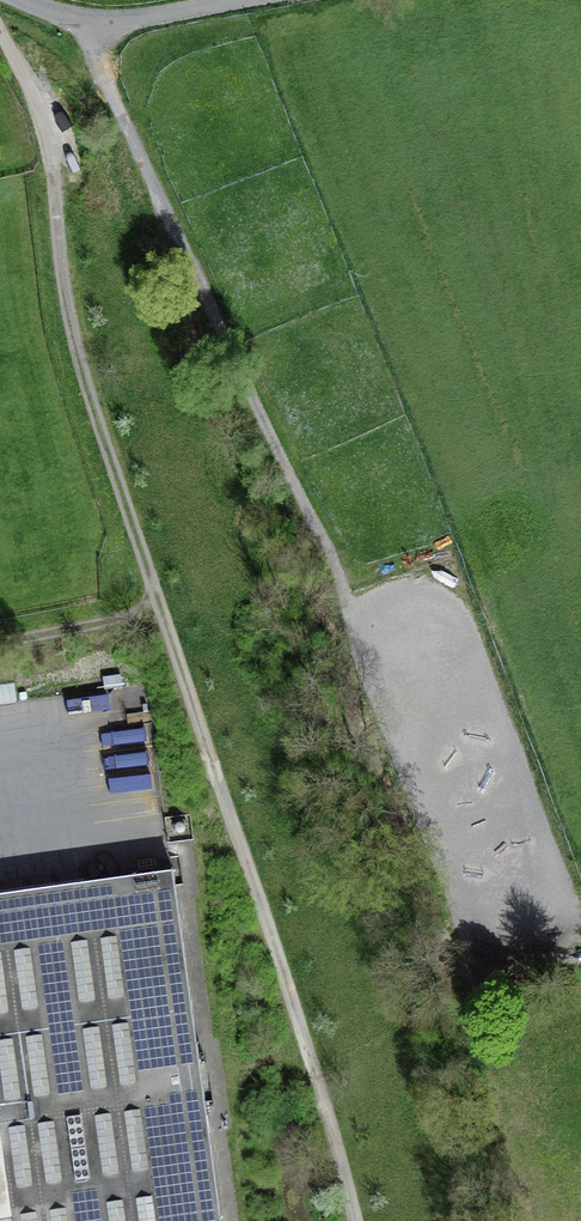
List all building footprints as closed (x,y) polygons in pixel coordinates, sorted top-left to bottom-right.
[(173,882),(0,905),(0,1220),(220,1220),(173,882)]
